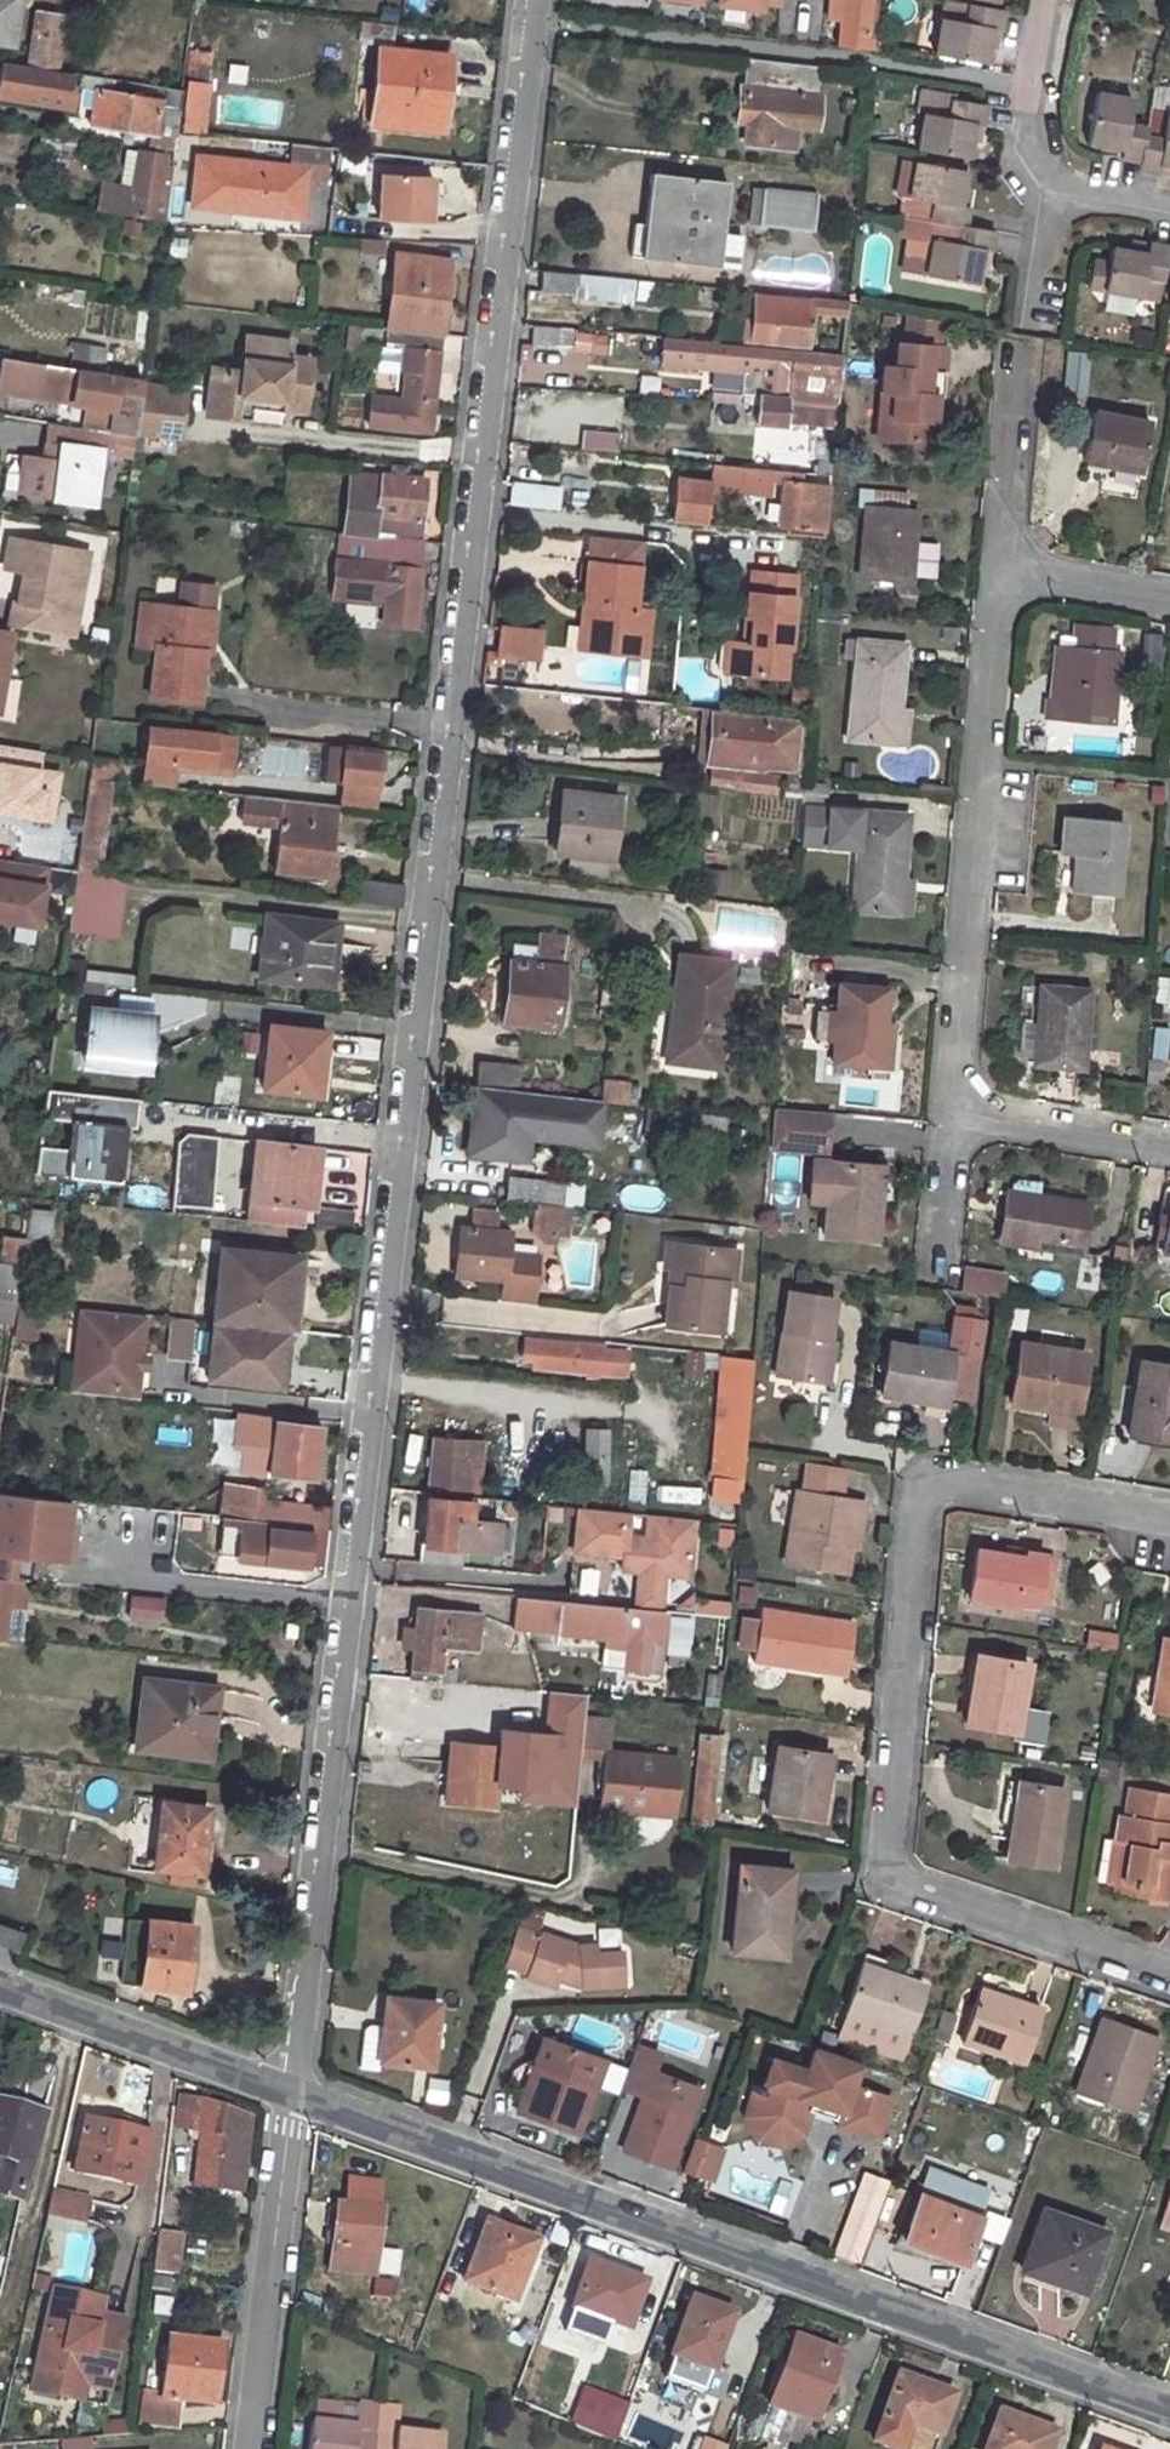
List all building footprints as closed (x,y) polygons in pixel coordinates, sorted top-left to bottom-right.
[(12,46),(19,0),(0,0),(0,44),(12,46)] [(575,8),(622,14),(624,0),(576,0),(575,8)] [(646,13),(690,20),(694,0),(648,0),(646,13)] [(718,15),(756,23),(761,0),(720,0),(718,15)] [(838,46),(873,50),(879,0),(843,0),(843,1),(830,0),(828,16),(842,17),(838,46)] [(954,0),(948,0),(945,17),(929,15),(922,50),(939,52),(938,54),(987,63),(993,28),(1003,29),(1005,9),(996,7),(954,0)] [(37,13),(28,67),(55,71),(64,18),(37,13)] [(361,23),(358,42),(391,46),(393,26),(361,23)] [(191,37),(180,132),(202,135),(214,40),(191,37)] [(378,51),(369,124),(442,132),(451,57),(378,51)] [(748,59),(746,84),(814,91),(817,67),(748,59)] [(69,87),(71,74),(55,71),(28,67),(2,63),(0,79),(0,98),(71,110),(75,88),(69,87)] [(740,83),(737,120),(748,121),(745,144),(793,148),(795,125),(817,126),(821,91),(814,91),(746,84),(740,83)] [(95,90),(89,123),(151,132),(149,147),(173,151),(178,113),(158,111),(159,101),(124,96),(126,87),(111,85),(110,92),(95,90)] [(927,115),(922,149),(970,157),(976,122),(985,124),(988,105),(980,104),(957,99),(957,96),(926,91),(923,114),(927,115)] [(1099,96),(1091,145),(1124,150),(1122,159),(1140,162),(1146,129),(1129,126),(1133,103),(1099,96)] [(1139,171),(1158,174),(1159,165),(1169,167),(1169,117),(1149,112),(1146,129),(1140,162),(1139,171)] [(100,185),(96,209),(163,220),(171,166),(164,165),(166,156),(138,152),(132,191),(100,185)] [(197,158),(190,207),(288,218),(290,192),(302,193),(305,170),(197,158)] [(961,206),(968,170),(920,162),(914,197),(923,198),(919,219),(967,226),(970,208),(961,206)] [(635,225),(630,258),(717,267),(721,234),(727,182),(651,174),(646,227),(635,225)] [(378,225),(435,225),(435,177),(379,177),(378,225)] [(762,188),(758,226),(814,231),(817,194),(762,188)] [(290,192),(288,218),(300,219),(302,193),(290,192)] [(914,197),(908,195),(905,216),(911,217),(919,219),(923,198),(914,197)] [(930,274),(979,284),(982,264),(984,249),(995,251),(997,231),(967,226),(919,219),(911,217),(907,234),(937,239),(930,274)] [(721,234),(717,267),(737,269),(741,235),(721,234)] [(1119,249),(1116,265),(1102,262),(1097,289),(1165,301),(1169,276),(1169,249),(1156,247),(1153,256),(1141,253),(1119,249)] [(396,257),(388,328),(439,335),(447,262),(396,257)] [(542,271),(541,292),(633,301),(636,280),(542,271)] [(753,320),(751,339),(807,345),(809,313),(847,315),(848,302),(755,292),(753,320)] [(944,319),(909,313),(907,342),(942,345),(944,319)] [(744,338),(751,339),(753,320),(746,319),(744,338)] [(380,329),(360,326),(358,340),(379,342),(380,329)] [(572,330),(535,326),(533,346),(571,350),(572,330)] [(439,335),(388,328),(385,347),(398,349),(396,373),(405,374),(401,402),(371,398),(367,425),(428,432),(439,335)] [(208,415),(239,419),(241,395),(283,400),(282,406),(305,409),(311,359),(289,357),(291,343),(247,337),(243,373),(213,369),(208,415)] [(843,357),(664,339),(661,365),(745,373),(745,366),(761,369),(759,396),(743,395),(743,406),(758,407),(757,424),(784,427),(786,401),(839,406),(843,357)] [(73,342),(70,359),(104,364),(106,347),(73,342)] [(895,392),(891,440),(933,443),(937,395),(928,393),(930,371),(945,371),(947,346),(942,345),(907,342),(899,342),(897,366),(885,365),(883,391),(895,392)] [(1063,395),(1087,397),(1091,354),(1068,351),(1063,395)] [(58,366),(3,357),(0,374),(0,391),(87,405),(113,410),(109,432),(115,433),(134,437),(141,385),(142,380),(118,376),(76,369),(58,366)] [(937,395),(943,395),(945,371),(930,371),(928,393),(937,395)] [(184,392),(141,385),(134,437),(177,442),(184,392)] [(883,391),(879,438),(891,440),(895,392),(883,391)] [(710,395),(711,428),(743,427),(741,394),(710,395)] [(241,395),(239,419),(251,421),(252,409),(281,412),(282,406),(283,400),(241,395)] [(87,405),(83,428),(109,432),(113,410),(87,405)] [(1093,412),(1084,462),(1142,472),(1151,423),(1093,412)] [(43,461),(22,459),(18,495),(51,499),(51,501),(93,506),(100,454),(112,455),(115,433),(109,432),(83,428),(48,423),(43,461)] [(618,453),(620,434),(583,430),(581,449),(618,453)] [(134,437),(115,433),(112,455),(131,458),(134,437)] [(827,531),(831,486),(803,484),(804,473),(713,464),(710,488),(770,494),(771,482),(784,483),(780,527),(827,531)] [(349,485),(343,532),(418,540),(424,481),(382,477),(380,488),(349,485)] [(513,484),(511,504),(558,509),(561,490),(513,484)] [(866,508),(859,578),(911,584),(917,512),(866,508)] [(386,596),(383,622),(414,624),(423,540),(418,540),(343,532),(340,532),(333,590),(386,596)] [(637,608),(642,568),(644,542),(595,538),(587,604),(596,606),(591,650),(648,656),(653,611),(637,608)] [(7,627),(71,638),(85,554),(7,540),(2,569),(31,574),(27,603),(12,601),(7,627)] [(756,617),(753,644),(746,643),(738,643),(733,648),(731,669),(736,673),(784,678),(787,652),(790,652),(798,577),(758,572),(754,594),(751,593),(749,616),(756,617)] [(209,654),(214,611),(211,611),(213,587),(183,584),(180,608),(151,605),(147,646),(156,647),(150,697),(197,702),(203,654),(209,654)] [(140,603),(135,645),(147,646),(151,605),(140,603)] [(587,604),(582,649),(591,650),(596,606),(587,604)] [(753,644),(756,617),(749,616),(746,643),(753,644)] [(502,630),(499,657),(537,660),(540,634),(502,630)] [(0,632),(0,693),(9,634),(0,632)] [(1161,660),(1161,632),(1144,632),(1144,660),(1161,660)] [(857,640),(848,740),(891,745),(893,712),(900,712),(905,645),(857,640)] [(728,642),(725,672),(736,673),(731,669),(733,648),(738,643),(728,642)] [(1049,699),(1047,718),(1114,723),(1120,651),(1065,647),(1064,665),(1069,665),(1065,700),(1049,699)] [(703,708),(698,762),(710,763),(715,709),(703,708)] [(715,709),(710,763),(763,769),(763,766),(791,769),(795,723),(763,721),(763,714),(715,709)] [(905,746),(907,712),(900,712),(893,712),(891,745),(905,746)] [(143,783),(169,785),(172,763),(212,767),(216,732),(149,725),(143,783)] [(64,768),(42,764),(44,749),(0,741),(0,813),(54,822),(64,768)] [(326,744),(325,781),(340,782),(341,744),(326,744)] [(381,749),(345,746),(341,783),(377,786),(381,749)] [(711,770),(709,785),(737,788),(739,773),(711,770)] [(107,779),(89,776),(86,801),(105,803),(107,779)] [(341,783),(339,804),(375,809),(377,786),(341,783)] [(803,785),(801,801),(823,803),(825,787),(803,785)] [(564,793),(557,853),(611,859),(617,798),(564,793)] [(280,825),(274,871),(327,876),(335,805),(245,794),(243,821),(280,825)] [(105,803),(86,801),(79,847),(99,849),(105,803)] [(858,829),(852,911),(894,914),(897,880),(905,881),(909,816),(860,812),(858,829)] [(858,829),(860,812),(853,812),(852,828),(858,829)] [(1076,856),(1073,893),(1118,895),(1125,821),(1064,816),(1060,855),(1076,856)] [(57,857),(60,823),(23,820),(20,853),(57,857)] [(99,849),(79,847),(76,870),(97,872),(99,849)] [(0,858),(0,919),(37,925),(46,865),(0,858)] [(97,872),(76,870),(68,932),(117,937),(124,875),(97,872)] [(905,881),(897,880),(894,914),(909,916),(912,881),(905,881)] [(702,907),(715,909),(716,899),(702,898),(702,907)] [(266,916),(260,978),(316,984),(321,985),(326,983),(329,980),(330,978),(337,925),(266,916)] [(13,924),(10,941),(33,945),(36,928),(13,924)] [(510,962),(504,1022),(557,1029),(567,939),(541,936),(538,964),(510,962)] [(680,956),(673,1002),(678,1003),(672,1042),(668,1042),(666,1061),(717,1068),(732,963),(680,956)] [(1159,974),(1155,1010),(1169,1012),(1169,976),(1159,974)] [(840,986),(834,1062),(881,1065),(887,990),(840,986)] [(1042,986),(1034,1063),(1083,1068),(1089,991),(1042,986)] [(223,1022),(259,1023),(260,1004),(223,1003),(223,1022)] [(86,1065),(145,1071),(150,1015),(92,1009),(90,1028),(81,1033),(89,1038),(86,1065)] [(269,1026),(263,1087),(320,1094),(325,1032),(269,1026)] [(238,1049),(256,1053),(260,1032),(242,1029),(238,1049)] [(479,1061),(476,1086),(517,1091),(520,1066),(479,1061)] [(604,1082),(601,1101),(628,1103),(629,1085),(604,1082)] [(476,1086),(468,1154),(521,1160),(531,1092),(517,1091),(476,1086)] [(37,1173),(127,1180),(134,1097),(97,1094),(96,1116),(74,1114),(72,1146),(39,1144),(37,1173)] [(769,1146),(818,1150),(821,1112),(772,1107),(769,1146)] [(676,1110),(673,1129),(725,1135),(726,1115),(676,1110)] [(257,1142),(248,1222),(297,1228),(300,1207),(311,1209),(317,1149),(257,1142)] [(175,1173),(172,1200),(215,1204),(220,1162),(192,1159),(190,1175),(175,1173)] [(880,1201),(872,1200),(876,1165),(815,1159),(813,1186),(829,1189),(826,1236),(877,1241),(880,1201)] [(509,1179),(507,1200),(535,1203),(563,1206),(565,1187),(509,1179)] [(1090,1204),(1040,1195),(1042,1182),(1023,1179),(1015,1182),(1010,1186),(1008,1189),(1005,1207),(1018,1209),(1012,1244),(1082,1254),(1090,1204)] [(563,1206),(535,1203),(532,1231),(542,1232),(555,1234),(567,1236),(569,1223),(560,1222),(563,1206)] [(29,1238),(57,1238),(57,1207),(29,1206),(29,1238)] [(560,1222),(569,1223),(571,1207),(563,1206),(560,1222)] [(1005,1207),(999,1241),(1012,1244),(1018,1209),(1005,1207)] [(511,1234),(461,1226),(455,1275),(504,1281),(502,1295),(534,1298),(538,1257),(509,1254),(511,1234)] [(542,1232),(541,1241),(554,1243),(555,1234),(542,1232)] [(4,1238),(1,1262),(23,1264),(26,1240),(4,1238)] [(735,1251),(666,1244),(664,1267),(671,1267),(677,1268),(675,1288),(669,1288),(665,1326),(720,1331),(724,1283),(732,1284),(735,1251)] [(282,1351),(289,1288),(296,1288),(300,1259),(220,1250),(206,1380),(272,1387),(276,1350),(282,1351)] [(19,1290),(23,1264),(1,1262),(0,1261),(0,1287),(19,1290)] [(677,1268),(671,1267),(669,1288),(675,1288),(677,1268)] [(962,1269),(960,1290),(1004,1298),(1007,1276),(962,1269)] [(790,1292),(776,1376),(823,1383),(835,1300),(790,1292)] [(502,1295),(502,1303),(534,1306),(534,1298),(502,1295)] [(36,1303),(18,1301),(13,1335),(32,1338),(36,1303)] [(145,1314),(80,1307),(78,1332),(89,1333),(82,1394),(135,1400),(145,1314)] [(193,1320),(173,1318),(168,1356),(189,1358),(193,1320)] [(78,1332),(71,1393),(82,1394),(89,1333),(78,1332)] [(628,1354),(604,1351),(604,1347),(524,1338),(523,1355),(533,1356),(532,1367),(625,1378),(628,1354)] [(978,1359),(889,1343),(881,1395),(945,1404),(947,1397),(971,1401),(978,1359)] [(1020,1343),(1011,1402),(1076,1413),(1086,1353),(1020,1343)] [(722,1356),(718,1399),(749,1403),(753,1360),(722,1356)] [(1130,1435),(1169,1442),(1169,1367),(1141,1362),(1130,1435)] [(718,1399),(716,1430),(747,1432),(749,1403),(718,1399)] [(254,1421),(252,1436),(272,1438),(269,1473),(313,1478),(320,1429),(254,1421)] [(587,1430),(586,1484),(605,1485),(606,1430),(587,1430)] [(436,1437),(429,1486),(477,1491),(483,1443),(436,1437)] [(837,1467),(802,1462),(797,1490),(833,1496),(837,1467)] [(642,1501),(647,1469),(632,1467),(627,1499),(642,1501)] [(658,1499),(701,1500),(701,1485),(658,1484),(658,1499)] [(225,1485),(221,1517),(242,1519),(318,1528),(329,1529),(331,1509),(263,1501),(264,1489),(225,1485)] [(797,1490),(785,1563),(846,1573),(852,1539),(858,1539),(865,1501),(833,1496),(797,1490)] [(32,1581),(35,1558),(71,1561),(74,1534),(67,1533),(68,1526),(71,1501),(0,1492),(0,1578),(26,1581),(32,1581)] [(472,1497),(429,1492),(428,1498),(471,1503),(472,1497)] [(471,1503),(428,1498),(424,1544),(420,1543),(419,1559),(459,1564),(461,1547),(494,1551),(496,1524),(470,1521),(471,1503)] [(628,1514),(578,1508),(574,1551),(622,1555),(621,1563),(639,1564),(638,1572),(636,1593),(661,1596),(663,1575),(688,1577),(694,1521),(648,1516),(645,1539),(625,1537),(628,1514)] [(238,1558),(242,1519),(223,1517),(218,1556),(238,1558)] [(307,1566),(311,1537),(317,1538),(318,1528),(242,1519),(238,1558),(307,1566)] [(977,1549),(970,1598),(1017,1607),(1019,1600),(1039,1603),(1047,1554),(1025,1551),(1024,1557),(977,1549)] [(621,1563),(620,1570),(638,1572),(639,1564),(621,1563)] [(582,1564),(577,1590),(604,1595),(609,1569),(582,1564)] [(19,1641),(26,1581),(0,1578),(0,1638),(19,1641)] [(131,1592),(128,1615),(162,1619),(165,1596),(131,1592)] [(661,1596),(636,1593),(634,1609),(659,1612),(661,1596)] [(634,1609),(519,1598),(516,1629),(523,1629),(561,1633),(609,1637),(618,1638),(617,1647),(631,1648),(628,1670),(660,1673),(667,1612),(659,1612),(634,1609)] [(763,1608),(756,1662),(845,1676),(853,1622),(763,1608)] [(411,1679),(449,1682),(450,1672),(436,1671),(438,1646),(476,1649),(479,1616),(417,1609),(415,1633),(413,1648),(411,1679)] [(753,1649),(758,1616),(741,1614),(736,1647),(753,1649)] [(405,1632),(404,1647),(413,1648),(415,1633),(405,1632)] [(609,1637),(608,1645),(617,1647),(618,1638),(609,1637)] [(1158,1674),(1163,1676),(1157,1709),(1169,1711),(1169,1639),(1163,1638),(1158,1674)] [(978,1655),(966,1722),(1018,1731),(1029,1664),(978,1655)] [(144,1679),(136,1748),(195,1755),(201,1714),(214,1717),(218,1688),(144,1679)] [(255,1720),(261,1700),(225,1690),(219,1709),(255,1720)] [(201,1714),(195,1755),(209,1757),(214,1717),(201,1714)] [(583,1720),(580,1757),(604,1759),(600,1808),(622,1809),(623,1814),(672,1817),(678,1759),(607,1753),(609,1722),(583,1720)] [(700,1733),(692,1823),(709,1825),(718,1735),(700,1733)] [(452,1743),(447,1801),(495,1806),(499,1748),(452,1743)] [(778,1747),(769,1812),(820,1820),(830,1755),(778,1747)] [(1020,1782),(1008,1859),(1054,1867),(1067,1789),(1020,1782)] [(1115,1841),(1120,1842),(1131,1843),(1124,1883),(1145,1887),(1143,1898),(1169,1902),(1169,1793),(1130,1788),(1126,1815),(1119,1814),(1115,1841)] [(162,1803),(155,1866),(200,1873),(207,1808),(162,1803)] [(1145,1887),(1124,1883),(1131,1843),(1120,1842),(1112,1893),(1143,1898),(1145,1887)] [(13,1887),(16,1868),(0,1866),(0,1885),(13,1887)] [(789,1905),(782,1905),(785,1870),(740,1866),(732,1951),(784,1957),(789,1905)] [(128,1920),(121,1984),(187,1991),(194,1927),(128,1920)] [(16,1949),(21,1932),(0,1925),(0,1944),(16,1949)] [(515,1930),(503,1967),(526,1974),(524,1980),(555,1989),(558,1982),(579,1988),(623,1986),(622,1953),(596,1954),(596,1946),(578,1946),(539,1935),(538,1937),(515,1930)] [(866,1954),(863,1965),(886,1973),(889,1962),(866,1954)] [(863,1965),(847,2014),(909,2035),(926,1987),(886,1973),(863,1965)] [(979,1988),(962,2040),(1026,2062),(1044,2009),(979,1988)] [(391,2020),(387,2060),(432,2065),(438,2003),(386,1997),(384,2019),(391,2020)] [(942,2011),(937,2027),(949,2031),(954,2015),(942,2011)] [(581,2017),(576,2033),(597,2040),(602,2024),(581,2017)] [(1103,2017),(1076,2095),(1134,2115),(1160,2037),(1103,2017)] [(949,2031),(937,2027),(930,2047),(937,2050),(941,2040),(945,2042),(949,2031)] [(518,2113),(578,2135),(594,2088),(582,2084),(591,2057),(542,2039),(518,2113)] [(853,2085),(861,2062),(819,2047),(812,2069),(810,2069),(810,2071),(776,2059),(766,2090),(758,2115),(765,2131),(782,2137),(798,2129),(807,2100),(815,2102),(844,2111),(839,2127),(879,2140),(891,2103),(868,2095),(869,2090),(853,2085)] [(632,2049),(619,2090),(642,2097),(624,2151),(672,2168),(689,2113),(678,2108),(686,2084),(652,2072),(657,2058),(632,2049)] [(594,2088),(603,2061),(591,2057),(582,2084),(594,2088)] [(689,2113),(697,2088),(686,2084),(678,2108),(689,2113)] [(805,2135),(815,2102),(807,2100),(798,2129),(782,2137),(765,2131),(758,2115),(766,2090),(759,2088),(749,2117),(760,2138),(783,2146),(805,2135)] [(200,2155),(196,2185),(240,2192),(247,2128),(241,2117),(200,2100),(196,2127),(205,2130),(200,2155)] [(15,2116),(17,2106),(0,2101),(0,2193),(20,2199),(43,2122),(15,2116)] [(17,2106),(15,2116),(43,2122),(45,2114),(17,2106)] [(87,2120),(75,2172),(135,2186),(148,2136),(123,2129),(112,2127),(87,2120)] [(114,2120),(112,2127),(123,2129),(125,2122),(114,2120)] [(715,2174),(725,2148),(707,2141),(698,2168),(715,2174)] [(712,2182),(715,2174),(698,2168),(694,2176),(712,2182)] [(929,2171),(904,2241),(964,2262),(981,2218),(956,2208),(965,2184),(929,2171)] [(864,2175),(837,2253),(859,2261),(886,2183),(864,2175)] [(965,2184),(956,2208),(981,2218),(989,2193),(965,2184)] [(52,2191),(47,2213),(82,2222),(87,2199),(52,2191)] [(1162,2223),(1169,2225),(1169,2199),(1162,2223)] [(338,2204),(329,2271),(374,2276),(381,2210),(338,2204)] [(1044,2209),(1023,2270),(1086,2292),(1108,2232),(1044,2209)] [(487,2224),(463,2281),(506,2299),(520,2261),(527,2264),(535,2243),(487,2224)] [(155,2247),(153,2270),(174,2273),(177,2250),(155,2247)] [(380,2248),(378,2274),(398,2275),(400,2249),(380,2248)] [(589,2261),(566,2325),(598,2336),(604,2320),(628,2330),(644,2283),(589,2261)] [(123,2321),(99,2316),(103,2299),(54,2289),(36,2371),(85,2381),(111,2387),(123,2321)] [(693,2298),(663,2380),(703,2395),(733,2314),(693,2298)] [(220,2368),(213,2367),(215,2352),(222,2353),(223,2343),(170,2337),(162,2396),(146,2395),(142,2424),(178,2429),(181,2399),(215,2404),(220,2368)] [(796,2338),(770,2405),(774,2407),(795,2415),(815,2423),(839,2355),(796,2338)] [(215,2352),(213,2367),(220,2368),(222,2353),(215,2352)] [(36,2371),(33,2389),(81,2400),(85,2381),(36,2371)] [(898,2375),(882,2421),(936,2440),(953,2394),(898,2375)] [(577,2409),(624,2420),(629,2400),(582,2389),(577,2409)] [(358,2408),(355,2428),(355,2434),(377,2436),(381,2403),(358,2401),(358,2408)] [(358,2408),(314,2403),(312,2422),(355,2428),(358,2408)] [(381,2403),(377,2436),(397,2439),(397,2432),(400,2406),(381,2403)] [(760,2443),(778,2448),(783,2448),(795,2415),(774,2407),(760,2443)] [(986,2448),(1049,2448),(1054,2435),(999,2413),(986,2448)] [(629,2431),(665,2444),(671,2428),(636,2414),(629,2431)] [(377,2436),(355,2434),(355,2428),(312,2422),(310,2421),(307,2448),(376,2448),(377,2436)] [(874,2441),(895,2448),(933,2448),(936,2440),(882,2421),(874,2441)] [(376,2448),(441,2448),(443,2437),(397,2432),(397,2439),(377,2436),(376,2448)] [(61,2448),(93,2448),(93,2438),(61,2438),(61,2448)] [(703,2439),(700,2448),(727,2448),(703,2439)]
